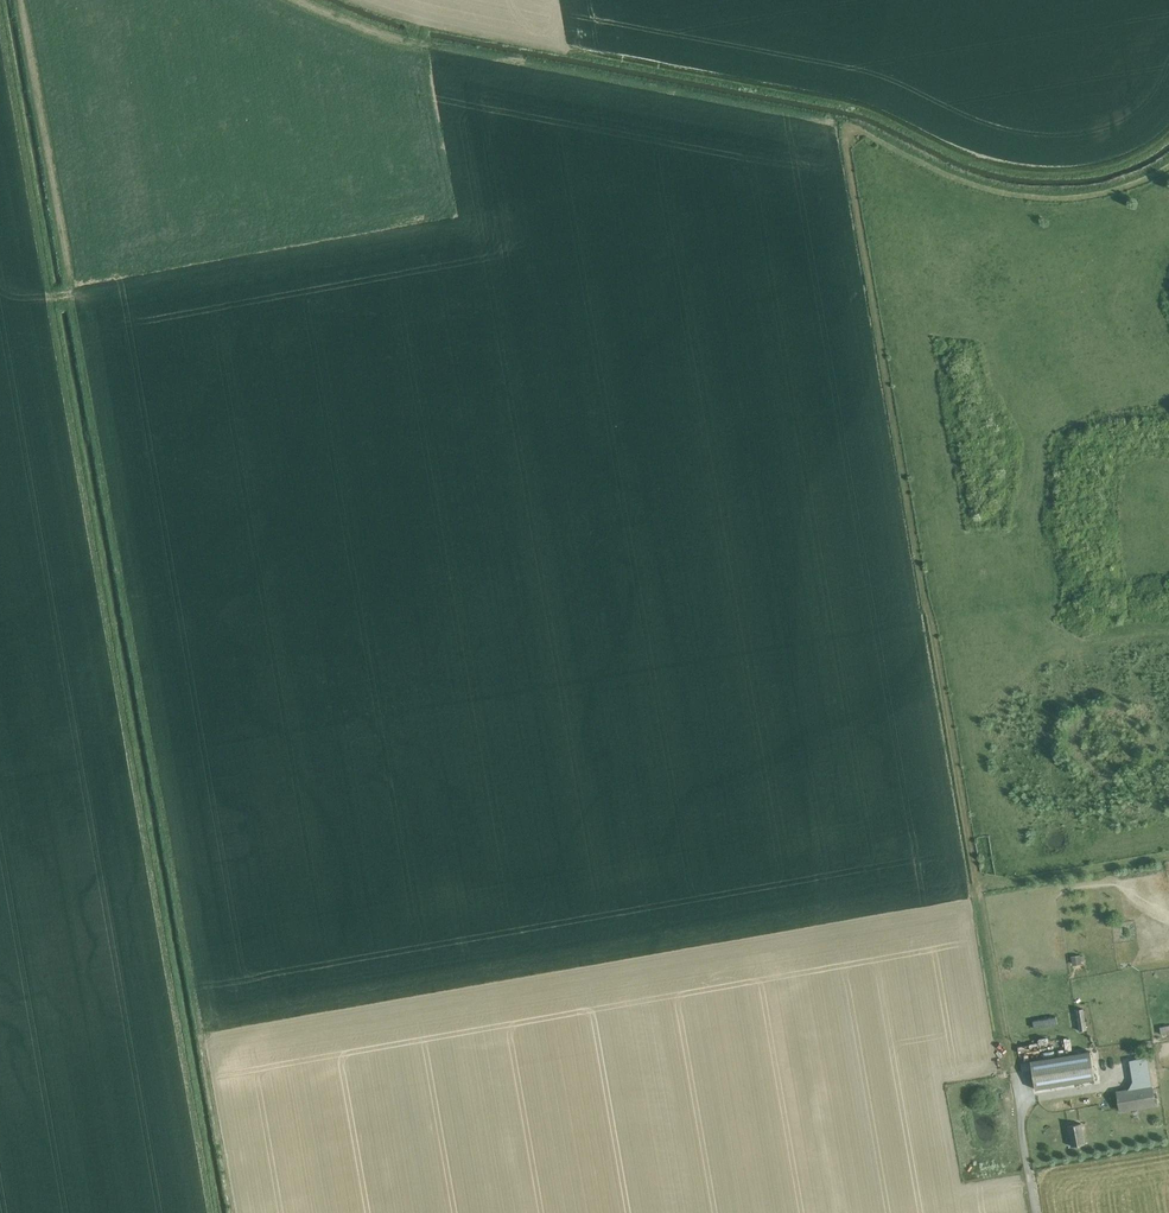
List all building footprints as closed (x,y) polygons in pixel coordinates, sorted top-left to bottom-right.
[(1076,1010),(1079,1031),(1086,1030),(1083,1009),(1076,1010)] [(1031,1061),(1035,1090),(1095,1080),(1091,1051),(1031,1061)] [(1116,1093),(1118,1111),(1153,1106),(1149,1080),(1131,1082),(1132,1090),(1116,1093)] [(1067,1126),(1071,1146),(1084,1144),(1080,1123),(1067,1126)]
